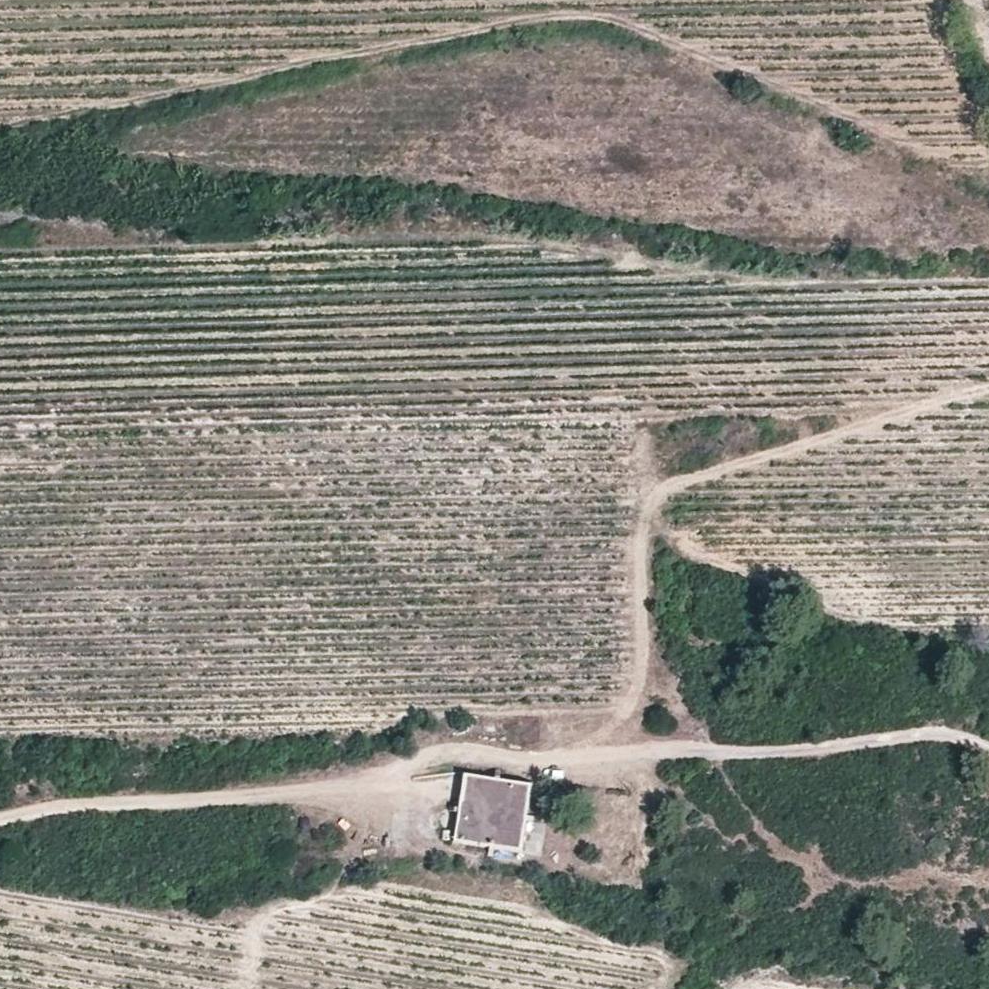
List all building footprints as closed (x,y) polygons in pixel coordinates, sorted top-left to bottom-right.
[(462,772),(451,843),(521,853),(532,782),(462,772)]
